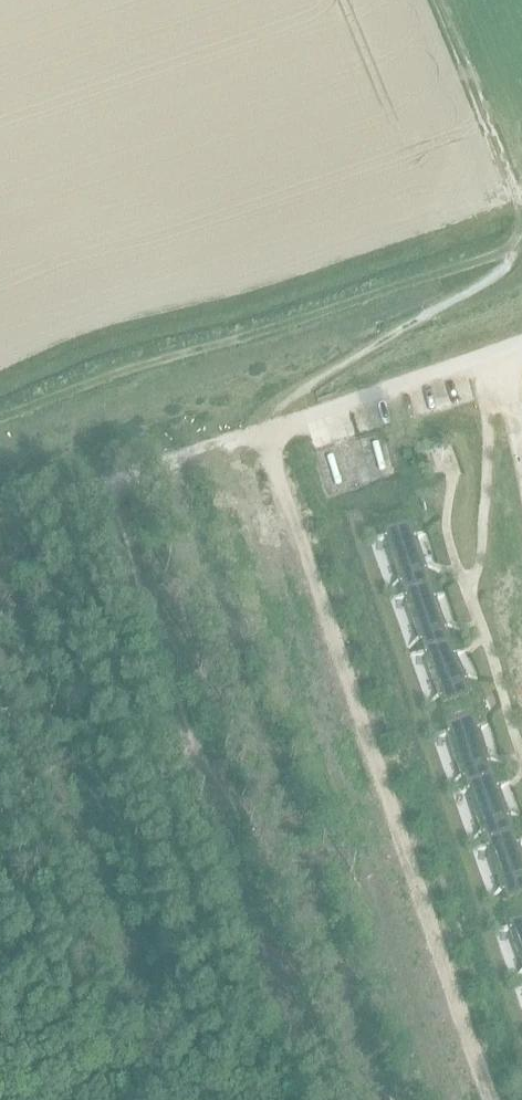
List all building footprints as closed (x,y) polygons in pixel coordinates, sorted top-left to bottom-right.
[(375,428),(382,456),(391,454),(384,426),(375,428)] [(341,439),(332,440),(335,468),(345,467),(341,439)] [(410,529),(385,538),(404,594),(429,585),(410,529)] [(429,585),(404,594),(424,650),(449,641),(429,585)] [(449,641),(424,650),(443,706),(469,697),(449,641)] [(472,723),(447,732),(466,788),(491,779),(472,723)] [(491,779),(466,788),(486,844),(511,835),(491,779)] [(486,844),(506,900),(521,894),(521,866),(511,835),(486,844)] [(508,922),(521,962),(521,918),(508,922)]
